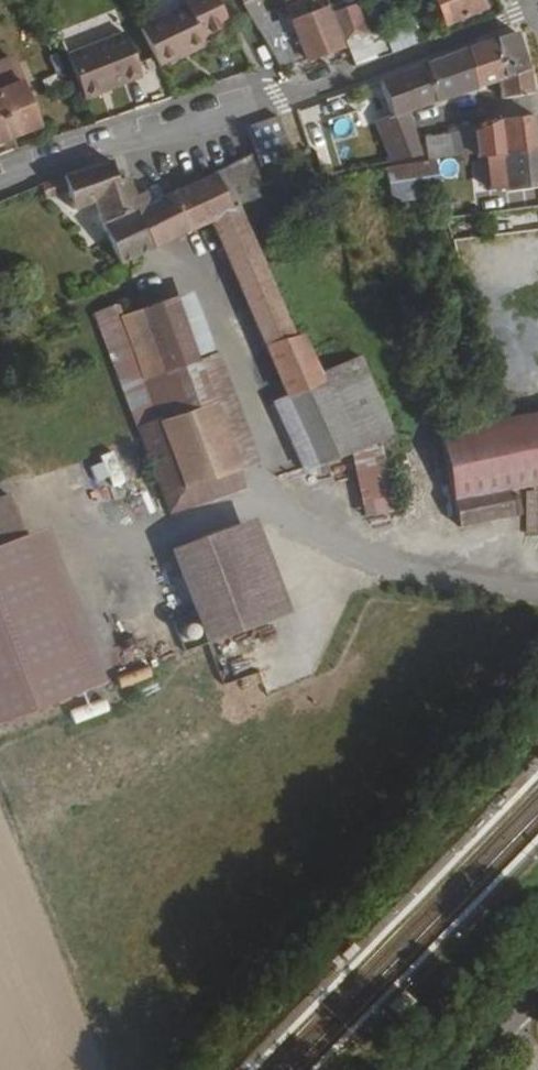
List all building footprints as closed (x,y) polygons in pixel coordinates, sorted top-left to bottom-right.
[(274,23),(262,0),(256,0),(246,5),(260,30),(274,23)] [(357,65),(427,43),(417,20),(378,32),(366,0),(332,10),(357,65)] [(448,27),(487,12),(482,0),(437,0),(448,27)] [(254,36),(277,75),(301,67),(301,68),(336,56),(322,16),(305,22),(299,6),(281,13),(285,26),(254,36)] [(188,8),(142,29),(159,66),(204,44),(188,8)] [(117,10),(62,29),(69,49),(124,29),(117,10)] [(127,31),(70,52),(87,96),(143,74),(127,31)] [(519,39),(487,48),(492,88),(524,80),(519,39)] [(487,48),(462,56),(469,94),(492,88),(487,48)] [(462,56),(424,70),(430,106),(469,94),(462,56)] [(424,70),(379,86),(388,121),(403,115),(406,114),(430,106),(424,70)] [(524,80),(492,88),(494,107),(527,105),(524,80)] [(10,138),(37,128),(21,86),(0,93),(0,112),(10,138)] [(10,138),(0,112),(0,142),(10,138)] [(403,115),(388,121),(372,127),(376,138),(407,126),(403,115)] [(275,123),(243,134),(256,173),(287,161),(275,123)] [(535,157),(530,125),(497,128),(504,159),(535,157)] [(407,126),(376,138),(389,168),(398,167),(418,158),(407,126)] [(504,159),(497,128),(493,129),(472,139),(476,157),(486,158),(504,159)] [(476,157),(472,139),(449,141),(451,159),(476,157)] [(451,159),(449,141),(424,144),(425,162),(439,160),(451,159)] [(535,157),(504,159),(506,193),(537,190),(537,187),(535,157)] [(506,193),(504,159),(486,158),(488,194),(506,193)] [(63,182),(68,195),(75,212),(92,206),(117,265),(214,222),(289,401),(321,387),(318,380),(300,340),(294,343),(236,212),(258,202),(254,193),(258,191),(252,174),(247,159),(191,188),(161,204),(154,190),(132,202),(125,187),(118,190),(116,186),(118,185),(112,167),(99,170),(63,182)] [(385,188),(389,206),(442,194),(439,166),(383,176),(385,188)] [(385,188),(383,176),(360,180),(361,187),(379,185),(379,188),(385,188)] [(63,182),(47,187),(52,201),(68,195),(63,182)] [(117,301),(96,309),(173,527),(243,498),(236,481),(256,473),(187,287),(122,312),(117,301)] [(321,387),(289,401),(274,406),(303,477),(353,456),(394,439),(360,362),(318,380),(321,387)] [(537,489),(537,416),(442,435),(454,494),(461,531),(512,521),(508,495),(537,489)] [(387,447),(353,456),(363,519),(399,514),(387,447)] [(111,473),(99,478),(110,503),(122,497),(111,473)] [(21,546),(4,502),(0,504),(0,554),(21,546)] [(249,533),(234,539),(271,631),(286,625),(249,533)] [(21,546),(80,700),(100,693),(41,538),(21,546)] [(234,539),(173,563),(210,655),(271,631),(234,539)] [(0,554),(0,730),(80,700),(21,546),(0,554)] [(122,688),(153,677),(149,666),(118,676),(122,688)]
